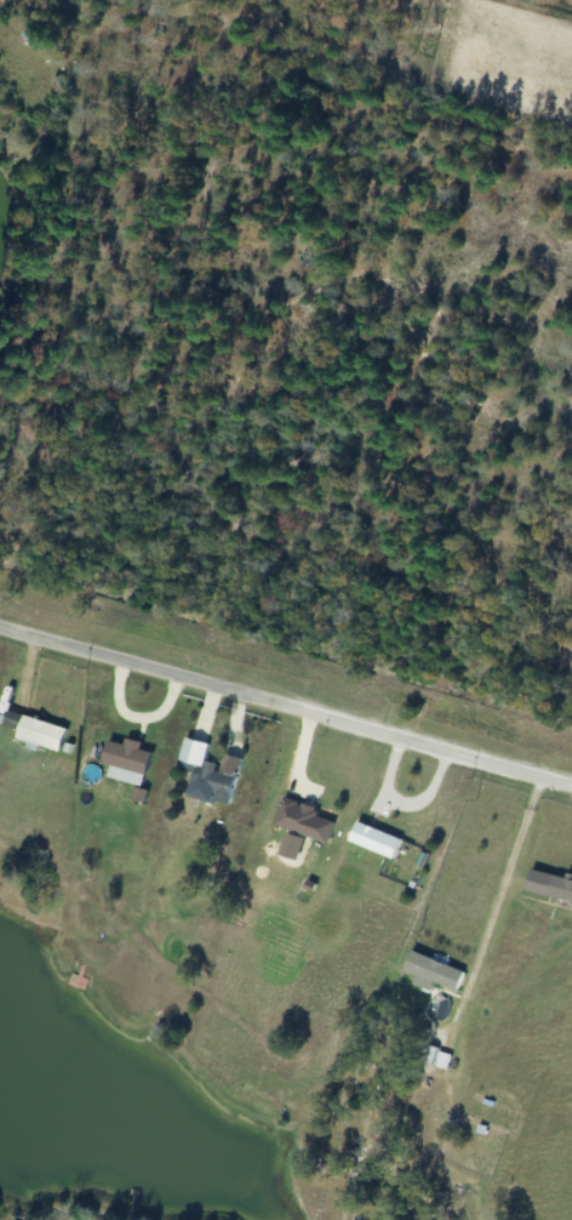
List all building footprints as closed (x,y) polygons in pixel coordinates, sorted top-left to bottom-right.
[(59,752),(66,730),(8,710),(3,727),(17,732),(15,737),(59,752)] [(108,777),(142,787),(152,754),(109,741),(102,764),(111,767),(108,777)] [(228,805),(240,759),(223,755),(220,767),(197,761),(188,794),(228,805)] [(393,859),(401,839),(357,823),(349,843),(393,859)] [(571,903),(571,881),(554,876),(549,897),(571,903)] [(403,970),(455,993),(464,973),(412,951),(403,970)]
